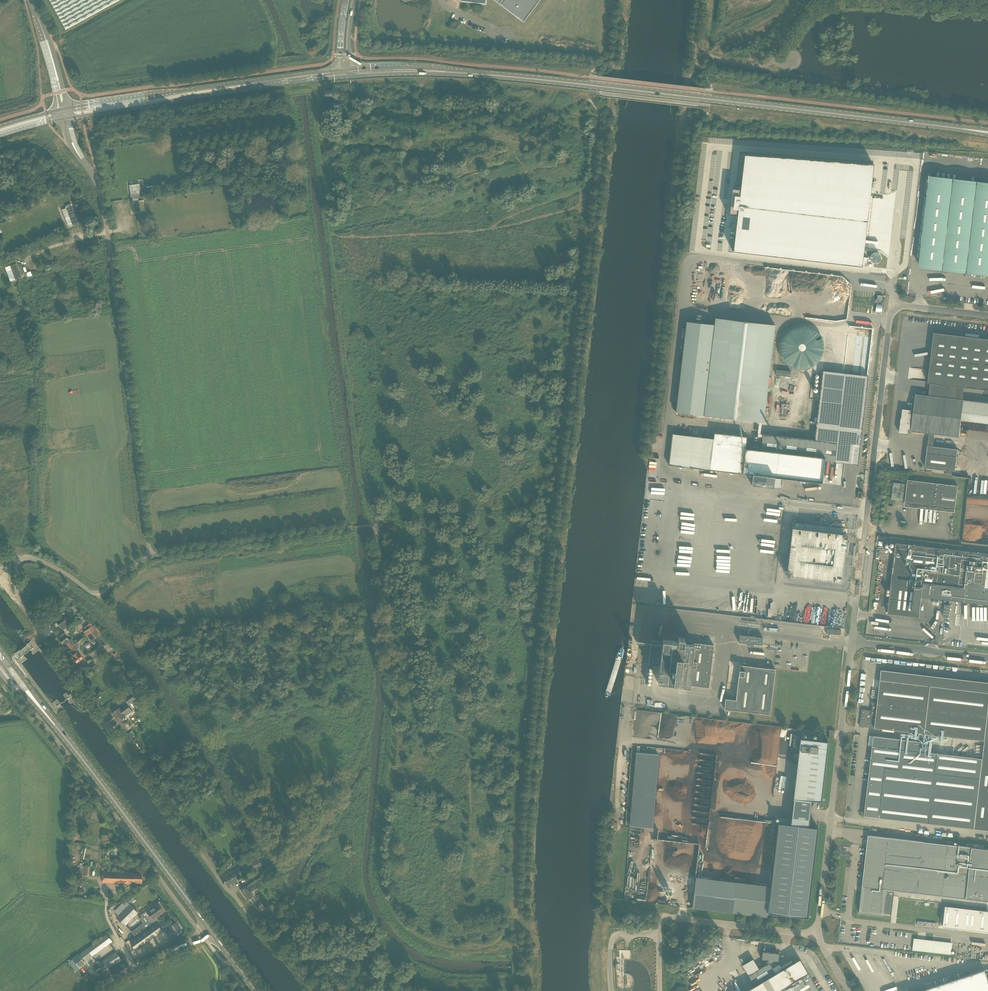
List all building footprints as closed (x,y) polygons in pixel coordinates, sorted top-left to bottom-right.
[(523,22),(540,0),(493,0),(523,22)] [(731,189),(728,216),(730,216),(737,217),(733,252),(862,267),(862,266),(867,266),(868,258),(863,257),(873,164),(744,155),(740,190),(733,189),(731,189)] [(929,179),(919,265),(987,273),(987,186),(929,179)] [(130,191),(131,199),(141,197),(140,190),(139,184),(129,185),(130,191)] [(139,201),(136,201),(131,202),(133,212),(140,211),(139,201)] [(66,208),(68,215),(74,213),(71,206),(66,208)] [(69,216),(72,226),(78,223),(75,214),(69,216)] [(15,280),(21,277),(16,263),(10,266),(15,280)] [(697,308),(718,307),(718,290),(701,290),(701,293),(697,293),(697,308)] [(882,302),(883,296),(877,295),(877,299),(879,299),(879,302),(875,301),(875,307),(878,307),(878,310),(876,309),(875,313),(881,314),(882,307),(883,308),(884,299),(883,302),(882,302)] [(765,304),(789,305),(789,297),(765,296),(765,304)] [(763,422),(775,325),(715,318),(714,325),(686,322),(675,412),(763,422)] [(792,367),(803,370),(816,367),(822,359),(825,347),(822,335),(811,326),(803,324),(791,327),(784,335),(781,346),(784,360),(792,367)] [(934,333),(928,383),(930,383),(964,387),(987,390),(987,339),(934,333)] [(672,434),(668,465),(690,468),(690,467),(710,469),(710,470),(742,474),(741,479),(752,480),(752,485),(773,487),(774,477),(817,482),(822,483),(824,461),(858,465),(868,376),(822,371),(814,440),(763,434),(762,437),(754,436),(754,441),(762,442),(762,445),(753,444),(753,441),(746,440),(747,436),(718,433),(714,437),(714,439),(672,434)] [(964,400),(963,400),(929,396),(916,394),(914,413),(912,413),(912,410),(903,409),(901,418),(899,433),(909,434),(910,434),(910,430),(911,430),(911,432),(959,437),(964,400)] [(925,468),(955,471),(958,449),(928,446),(925,468)] [(958,486),(913,481),(908,480),(907,485),(905,484),(893,483),(891,500),(905,501),(905,503),(955,508),(958,486)] [(846,581),(849,539),(847,539),(847,534),(795,529),(791,574),(792,574),(791,577),(846,581)] [(888,614),(920,617),(922,597),(950,600),(952,600),(978,603),(978,604),(979,604),(982,604),(983,605),(983,604),(987,605),(987,554),(896,543),(895,549),(893,549),(893,553),(895,553),(888,614)] [(944,604),(943,616),(949,617),(951,600),(949,600),(948,605),(944,604)] [(56,623),(59,626),(66,621),(63,618),(56,623)] [(86,636),(94,630),(92,627),(84,633),(86,636)] [(94,630),(86,636),(90,641),(98,635),(94,630)] [(66,644),(69,648),(74,644),(72,642),(70,644),(68,642),(69,641),(65,635),(64,635),(62,633),(58,637),(59,639),(59,640),(62,644),(64,646),(66,644)] [(739,634),(739,642),(747,643),(747,644),(747,645),(753,645),(753,644),(762,645),(763,637),(762,637),(762,636),(754,635),(753,636),(753,637),(750,636),(749,636),(749,635),(741,634),(740,635),(739,634)] [(714,645),(692,643),(692,642),(692,641),(691,641),(691,640),(690,640),(689,639),(688,639),(687,639),(687,640),(686,640),(686,641),(684,640),(684,638),(678,637),(677,641),(671,640),(662,639),(662,641),(659,665),(657,682),(666,683),(709,688),(714,645)] [(76,663),(82,659),(79,654),(80,654),(77,650),(79,648),(77,645),(81,642),(80,640),(75,643),(74,644),(69,648),(72,653),(74,654),(72,656),(74,658),(73,659),(76,663)] [(659,665),(662,641),(651,640),(651,642),(651,645),(648,664),(659,666),(659,665)] [(740,665),(739,670),(736,700),(725,698),(724,709),(770,715),(775,669),(740,665)] [(987,712),(987,692),(880,680),(877,703),(873,703),(872,711),(869,711),(869,710),(862,709),(860,726),(985,741),(987,712)] [(124,699),(128,704),(135,699),(131,694),(124,699)] [(118,722),(132,712),(127,705),(120,710),(119,708),(116,711),(115,710),(115,711),(112,714),(118,722)] [(664,739),(667,713),(637,710),(636,716),(642,716),(641,719),(636,719),(634,736),(664,739)] [(974,829),(983,759),(931,753),(932,743),(874,736),(864,816),(974,829)] [(828,741),(800,738),(793,798),(821,801),(828,741)] [(631,826),(655,828),(660,753),(636,751),(631,826)] [(770,888),(768,913),(779,914),(793,916),(794,916),(807,917),(818,828),(796,825),(796,822),(792,822),(792,820),(790,820),(790,819),(779,818),(778,823),(770,888)] [(867,846),(862,887),(865,887),(865,889),(862,889),(859,913),(891,917),(894,896),(899,896),(899,897),(987,908),(987,910),(946,905),(943,927),(987,932),(987,849),(868,835),(867,846)] [(79,874),(89,875),(89,865),(80,865),(79,874)] [(247,872),(244,865),(222,876),(227,886),(237,881),(236,878),(247,872)] [(132,882),(133,882),(142,883),(142,873),(133,873),(133,872),(122,872),(123,871),(103,871),(102,882),(132,883),(132,882)] [(270,878),(267,873),(255,880),(258,886),(270,878)] [(250,892),(254,889),(258,887),(254,881),(241,891),(247,900),(252,897),(251,896),(252,895),(250,892)] [(265,909),(261,902),(255,906),(259,912),(265,909)] [(274,905),(277,912),(284,909),(281,902),(274,905)] [(130,904),(117,918),(125,925),(138,912),(130,904)] [(158,905),(154,908),(148,912),(148,913),(145,916),(148,920),(146,922),(149,925),(158,918),(157,917),(159,915),(163,912),(158,905)] [(157,923),(130,942),(136,950),(162,931),(157,923)] [(175,923),(170,927),(176,936),(182,932),(175,923)] [(140,925),(132,932),(134,936),(143,929),(140,925)] [(79,954),(84,961),(85,961),(92,956),(109,943),(112,941),(107,934),(102,937),(79,954)] [(915,938),(913,950),(952,954),(953,942),(915,938)] [(98,960),(96,961),(97,964),(98,963),(98,964),(104,972),(121,960),(116,952),(115,951),(99,962),(98,960)] [(742,965),(755,986),(776,973),(769,963),(773,961),(778,961),(779,953),(762,951),(761,959),(769,960),(767,962),(768,964),(759,969),(753,959),(742,965)] [(72,959),(69,962),(76,971),(79,968),(85,964),(77,954),(71,958),(72,959)] [(799,959),(776,973),(771,976),(746,990),(818,990),(799,959)] [(921,990),(987,990),(987,979),(985,970),(921,990)]
